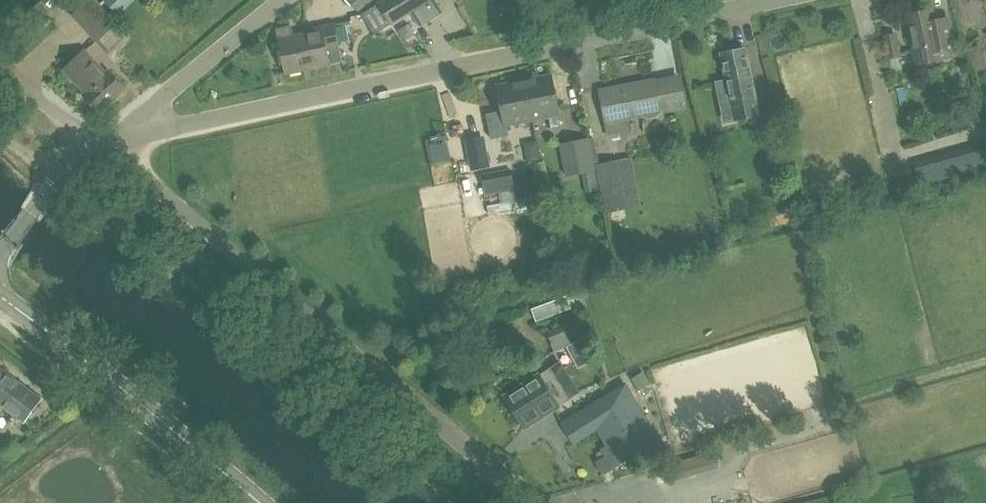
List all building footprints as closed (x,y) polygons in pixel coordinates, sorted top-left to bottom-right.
[(98,4),(94,0),(85,0),(70,14),(109,54),(127,36),(114,23),(115,22),(98,4)] [(349,5),(352,3),(357,11),(371,0),(345,0),(349,5)] [(427,0),(382,0),(378,3),(390,23),(427,0)] [(915,63),(953,55),(946,21),(936,23),(933,9),(905,14),(915,63)] [(320,30),(301,34),(305,53),(301,54),(304,70),(329,65),(329,64),(342,61),(334,24),(320,27),(320,30)] [(305,53),(301,34),(278,39),(285,74),(304,70),(301,54),(305,53)] [(887,58),(900,56),(896,36),(883,38),(887,58)] [(968,47),(970,53),(981,49),(979,43),(968,47)] [(476,46),(478,59),(495,57),(493,44),(476,46)] [(728,82),(730,91),(729,91),(734,119),(760,114),(757,98),(753,99),(751,87),(749,77),(751,77),(744,48),(720,53),(726,82),(728,82)] [(98,110),(122,87),(107,72),(105,74),(83,51),(63,70),(85,93),(83,95),(98,110)] [(559,115),(551,74),(535,77),(524,79),(532,121),(549,117),(551,127),(559,125),(557,115),(559,115)] [(605,122),(642,115),(647,119),(658,117),(659,114),(663,113),(656,78),(599,89),(605,122)] [(505,126),(532,121),(524,79),(513,81),(514,81),(497,85),(505,126)] [(985,153),(985,121),(960,126),(966,157),(985,153)] [(439,153),(457,149),(451,125),(434,129),(439,153)] [(486,165),(481,138),(466,141),(471,168),(486,165)] [(580,173),(594,170),(588,138),(561,144),(564,160),(576,157),(580,173)] [(528,164),(542,161),(537,139),(523,142),(528,164)] [(595,164),(606,213),(610,212),(613,223),(629,219),(627,209),(641,206),(632,157),(595,164)] [(491,191),(518,190),(518,169),(491,170),(491,191)] [(550,342),(570,333),(565,323),(547,332),(550,342)] [(570,398),(551,367),(504,396),(523,427),(570,398)] [(23,422),(41,399),(0,368),(0,404),(23,422)] [(570,436),(590,424),(616,466),(660,440),(625,381),(597,398),(560,420),(570,436)]
